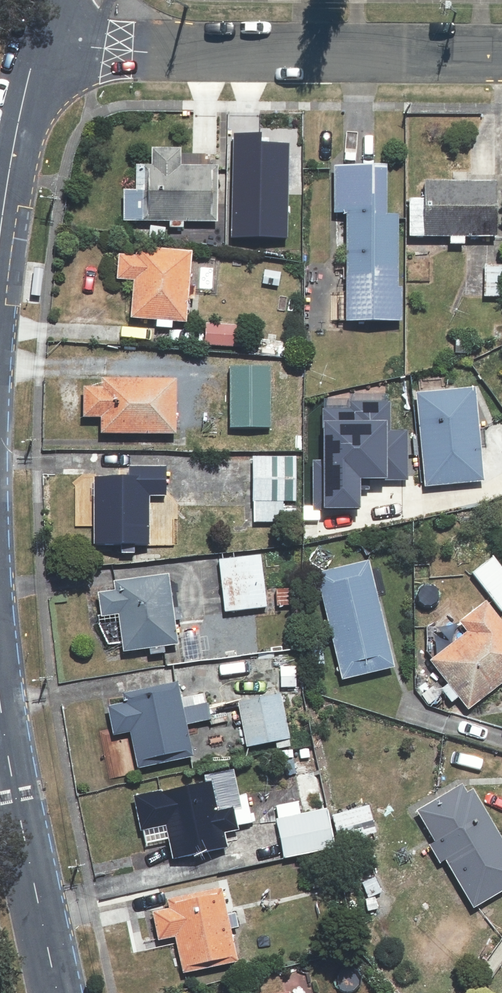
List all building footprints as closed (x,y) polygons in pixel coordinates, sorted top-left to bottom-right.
[(299,134),(270,132),(268,185),(296,187),(299,134)] [(119,216),(161,218),(160,224),(181,226),(181,220),(215,222),(218,166),(176,163),(177,147),(153,146),(152,161),(141,161),(140,185),(121,184),(119,216)] [(346,158),(346,163),(331,163),(326,316),(396,318),(401,165),(380,165),(381,159),(346,158)] [(495,177),(422,176),(422,192),(405,191),(405,231),(421,231),(421,237),(494,238),(495,177)] [(113,277),(127,278),(125,316),(151,317),(151,325),(171,326),(172,318),(184,319),(187,245),(129,243),(128,249),(115,249),(113,277)] [(482,259),(481,294),(501,295),(501,260),(482,259)] [(247,316),(205,315),(204,340),(247,341),(247,316)] [(300,364),(225,361),(225,353),(190,350),(189,368),(230,370),(228,424),(298,426),(300,364)] [(78,413),(94,414),(93,430),(167,435),(171,376),(96,372),(96,381),(80,380),(78,413)] [(476,382),(415,385),(419,484),(479,481),(476,382)] [(296,454),(249,453),(247,520),(295,521),(296,454)] [(90,540),(145,540),(145,494),(162,495),(162,464),(90,464),(90,540)] [(371,481),(320,489),(326,528),(377,520),(371,481)] [(258,551),(216,555),(222,608),(263,604),(258,551)] [(469,569),(495,606),(501,601),(501,563),(493,551),(469,569)] [(363,560),(309,574),(335,676),(389,662),(363,560)] [(114,589),(94,590),(96,639),(115,638),(115,649),(172,646),(169,571),(113,573),(114,589)] [(481,598),(455,618),(462,626),(425,657),(465,706),(498,679),(501,683),(501,624),(481,598)] [(179,684),(120,691),(121,703),(106,705),(109,729),(128,726),(131,760),(187,754),(179,684)] [(277,693),(236,701),(244,740),(285,732),(277,693)] [(228,754),(125,798),(144,845),(163,837),(173,860),(219,842),(216,834),(254,818),(228,754)] [(333,843),(316,766),(291,771),(297,795),(270,801),(282,854),(333,843)] [(422,840),(439,868),(447,863),(473,904),(501,885),(501,840),(463,779),(414,810),(430,835),(422,840)] [(378,864),(356,871),(363,895),(385,888),(378,864)] [(166,903),(148,906),(153,938),(169,935),(175,968),(230,959),(218,885),(164,893),(166,903)]
